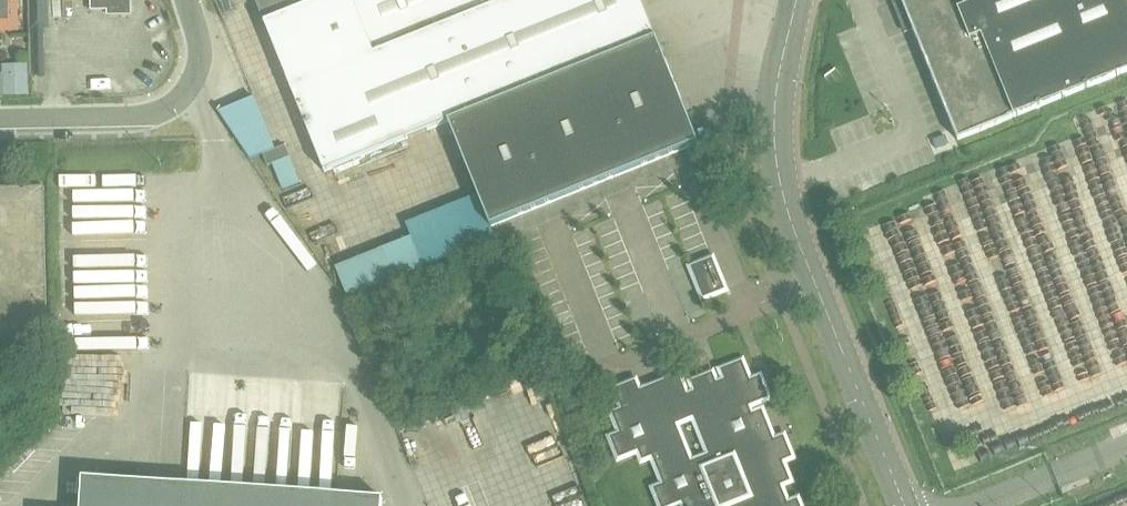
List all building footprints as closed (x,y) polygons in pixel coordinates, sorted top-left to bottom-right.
[(18,19),(17,0),(0,0),(0,20),(18,19)] [(131,8),(129,3),(127,3),(127,0),(92,0),(92,10),(122,10),(122,11),(125,14),(129,14),(131,8)] [(325,172),(449,122),(491,227),(699,143),(641,0),(256,0),(325,172)] [(904,6),(901,8),(906,21),(910,19),(959,140),(1126,72),(1126,0),(902,0),(904,6)] [(11,63),(10,94),(38,94),(38,63),(11,63)] [(275,149),(254,98),(218,112),(250,159),(275,149)] [(289,188),(308,181),(299,155),(280,162),(289,188)] [(349,297),(424,267),(411,236),(336,267),(349,297)] [(702,303),(731,292),(715,254),(687,266),(702,303)] [(655,489),(661,505),(673,505),(682,502),(684,505),(801,505),(799,500),(788,503),(782,486),(792,482),(784,462),(793,458),(785,437),(775,440),(763,411),(753,415),(749,407),(770,398),(761,377),(751,381),(743,361),(722,370),(726,380),(717,384),(714,374),(692,382),(696,392),(688,396),(680,375),(659,384),(641,391),(637,381),(616,390),(623,409),(613,414),(621,434),(611,438),(620,459),(640,451),(644,461),(653,457),(664,485),(655,489)] [(384,499),(83,478),(81,505),(383,505),(384,499)]
